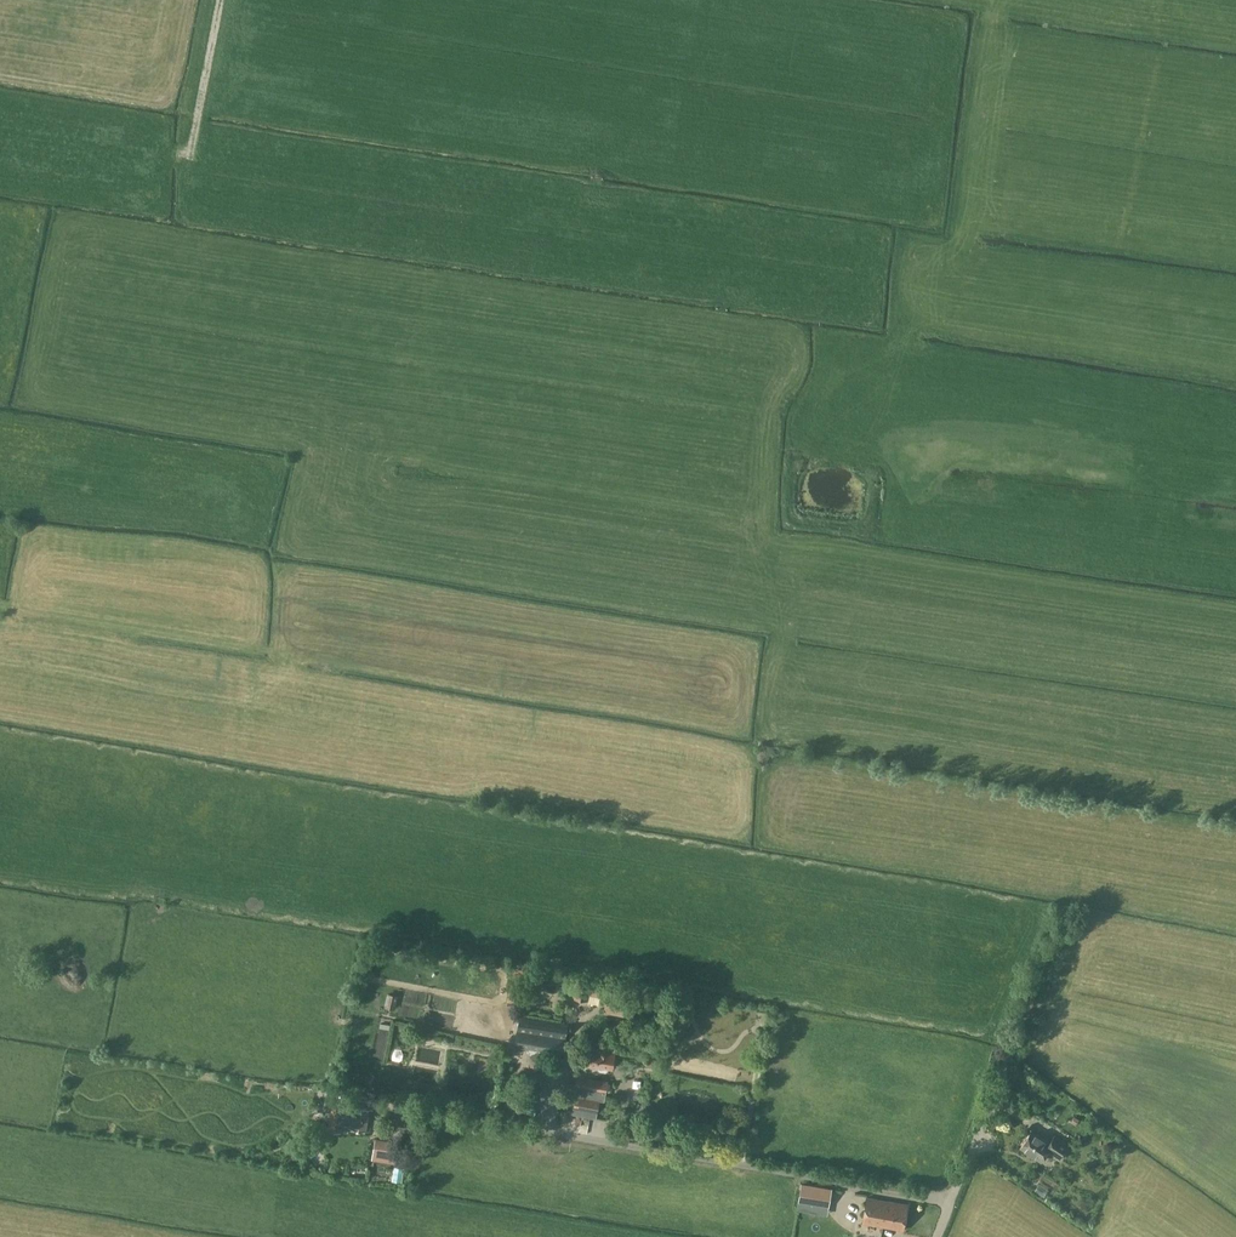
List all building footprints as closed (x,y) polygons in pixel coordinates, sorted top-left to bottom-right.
[(616,982),(577,975),(573,998),(588,1000),(589,995),(606,998),(604,1012),(634,1018),(640,990),(615,985),(616,982)] [(568,1025),(520,1017),(515,1046),(528,1048),(530,1055),(527,1064),(536,1073),(547,1069),(549,1059),(541,1051),(563,1054),(568,1025)] [(598,1067),(597,1069),(599,1071),(606,1072),(608,1070),(609,1069),(613,1070),(616,1052),(615,1052),(616,1045),(613,1045),(614,1040),(599,1037),(597,1049),(589,1047),(586,1065),(598,1067)] [(576,1077),(575,1087),(578,1088),(606,1093),(607,1093),(609,1080),(601,1079),(601,1080),(577,1076),(576,1077)] [(576,1096),(574,1109),(598,1113),(600,1100),(576,1096)] [(333,1100),(329,1123),(342,1126),(343,1123),(345,1109),(347,1103),(333,1100)] [(349,1127),(370,1131),(374,1109),(353,1105),(352,1110),(345,1109),(343,1123),(349,1124),(349,1127)] [(1074,1117),(1071,1122),(1076,1125),(1079,1121),(1074,1117)] [(1049,1143),(1032,1130),(1021,1147),(1040,1159),(1046,1149),(1059,1158),(1068,1146),(1054,1136),(1049,1143)] [(406,1143),(375,1138),(372,1159),(374,1160),(374,1161),(374,1162),(378,1162),(378,1160),(402,1164),(406,1143)] [(309,1149),(304,1153),(308,1158),(313,1154),(309,1149)] [(829,1206),(832,1189),(802,1184),(799,1201),(829,1206)] [(904,1230),(908,1204),(866,1197),(862,1223),(904,1230)]
